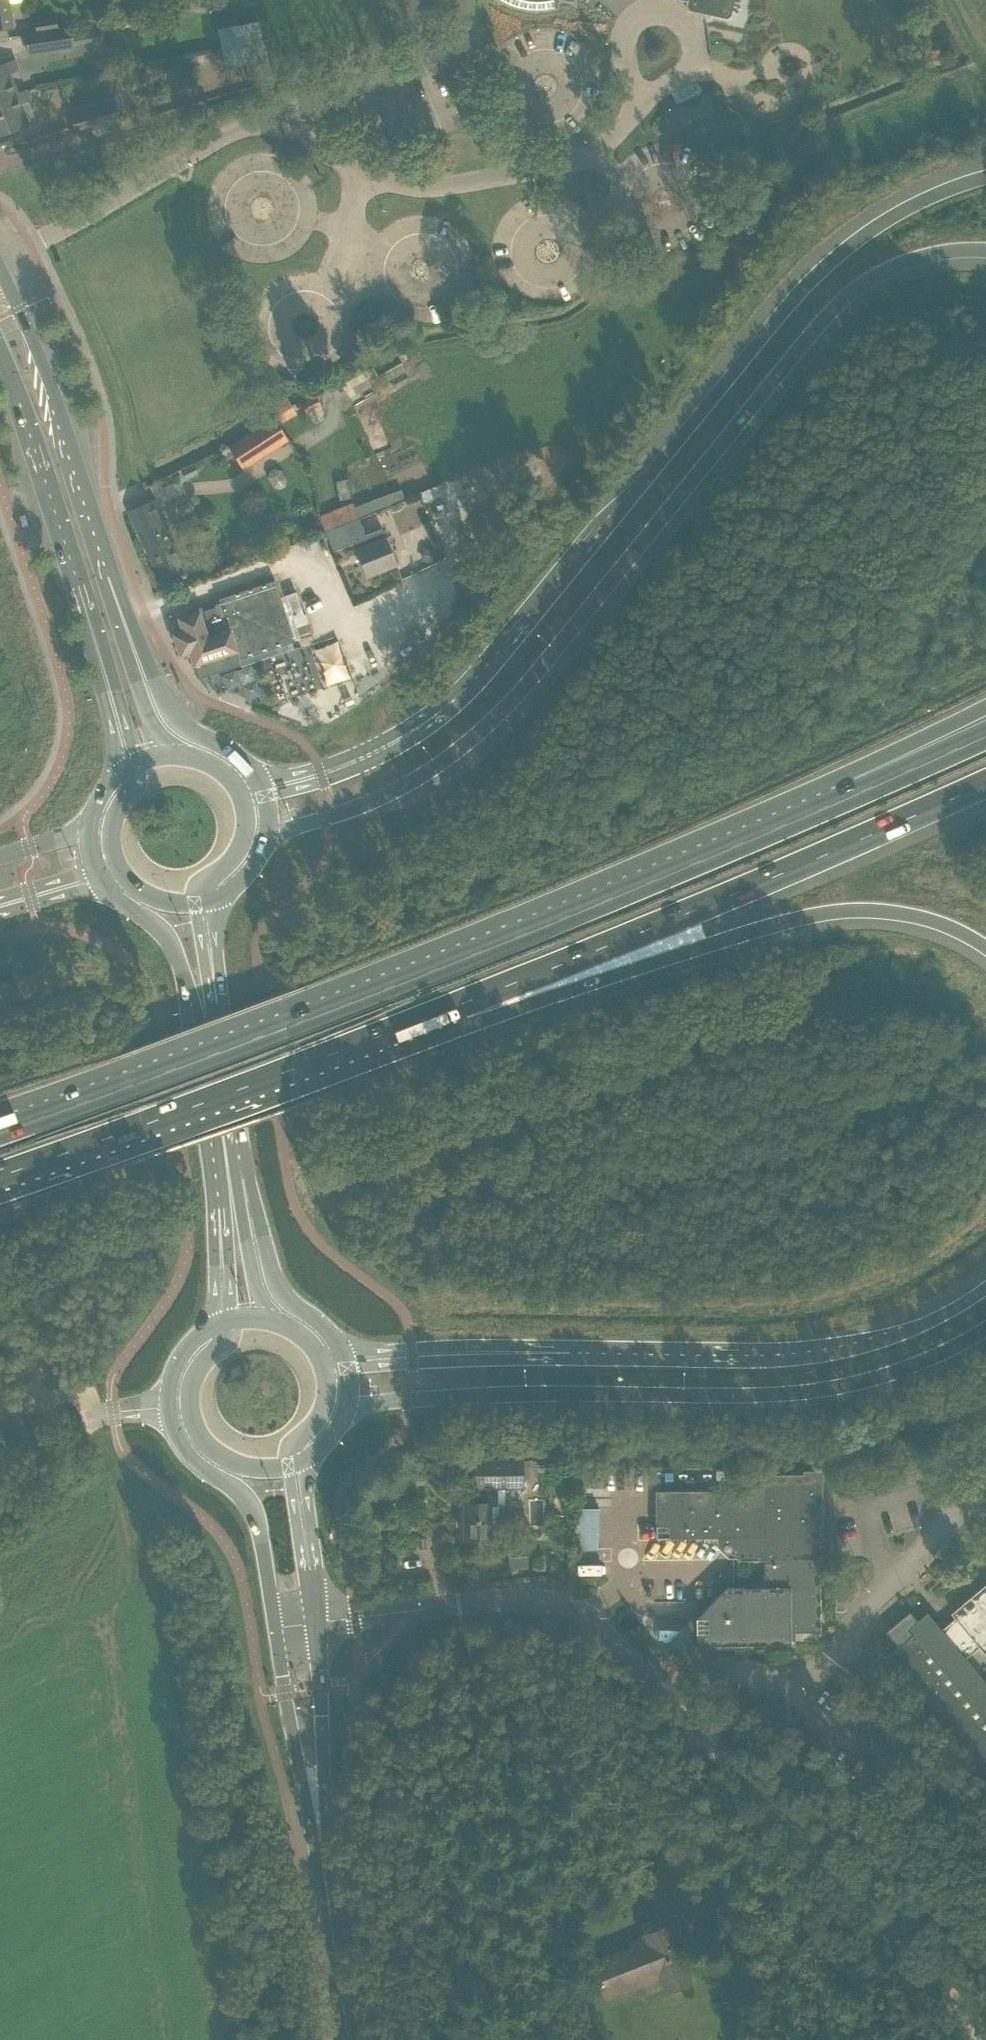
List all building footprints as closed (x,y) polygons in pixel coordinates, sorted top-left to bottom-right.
[(2,0),(0,0),(0,29),(12,27),(8,1),(2,2),(2,0)] [(509,3),(517,6),(526,8),(536,9),(545,9),(554,7),(554,8),(556,8),(558,0),(502,0),(509,3)] [(686,1),(685,6),(688,10),(699,13),(725,18),(729,15),(732,0),(686,0),(686,1)] [(57,28),(55,17),(32,20),(34,33),(35,32),(57,28)] [(257,21),(219,29),(222,48),(261,40),(257,21)] [(97,25),(90,26),(93,44),(103,42),(100,25),(97,25)] [(57,28),(35,32),(34,33),(23,34),(27,56),(74,48),(71,26),(57,28)] [(222,48),(226,67),(265,59),(261,40),(222,48)] [(16,94),(16,93),(11,95),(6,81),(10,79),(8,72),(17,69),(14,60),(0,65),(0,100),(16,94)] [(0,100),(0,134),(27,124),(26,123),(25,123),(25,124),(22,125),(17,111),(21,109),(19,103),(28,100),(25,90),(16,94),(0,100)] [(70,113),(75,133),(118,121),(113,101),(70,113)] [(405,371),(395,354),(373,366),(382,383),(405,371)] [(307,412),(319,406),(315,398),(303,404),(307,412)] [(287,440),(273,418),(229,447),(243,468),(287,440)] [(185,479),(197,474),(193,465),(181,471),(185,479)] [(128,511),(163,585),(188,574),(153,499),(128,511)] [(365,535),(358,518),(324,532),(332,551),(351,543),(365,577),(396,565),(382,528),(365,535)] [(425,548),(421,560),(431,563),(435,551),(425,548)] [(215,607),(199,612),(198,611),(178,618),(182,631),(172,634),(179,655),(189,652),(193,665),(235,651),(238,659),(295,641),(275,580),(218,599),(219,602),(214,604),(215,607)] [(464,1538),(489,1538),(489,1503),(495,1503),(495,1486),(521,1486),(521,1460),(473,1460),(473,1486),(479,1486),(479,1502),(463,1502),(464,1538)] [(766,1587),(728,1587),(699,1617),(699,1644),(793,1643),(793,1631),(822,1631),(820,1473),(765,1474),(765,1490),(657,1491),(657,1538),(719,1537),(719,1546),(730,1557),(739,1557),(739,1560),(766,1560),(766,1587)] [(592,1488),(603,1488),(603,1479),(592,1479),(592,1488)] [(604,1547),(604,1506),(579,1505),(578,1547),(604,1547)] [(969,1651),(980,1642),(985,1650),(985,1587),(944,1622),(934,1609),(922,1619),(914,1609),(888,1631),(902,1647),(899,1650),(985,1756),(985,1672),(969,1651)] [(882,1699),(875,1691),(867,1699),(875,1706),(882,1699)] [(666,1990),(670,1989),(689,1981),(667,1926),(644,1935),(646,1941),(592,1962),(599,1979),(597,1980),(599,1984),(601,1983),(606,1996),(643,1981),(639,1972),(656,1965),(666,1990)]
